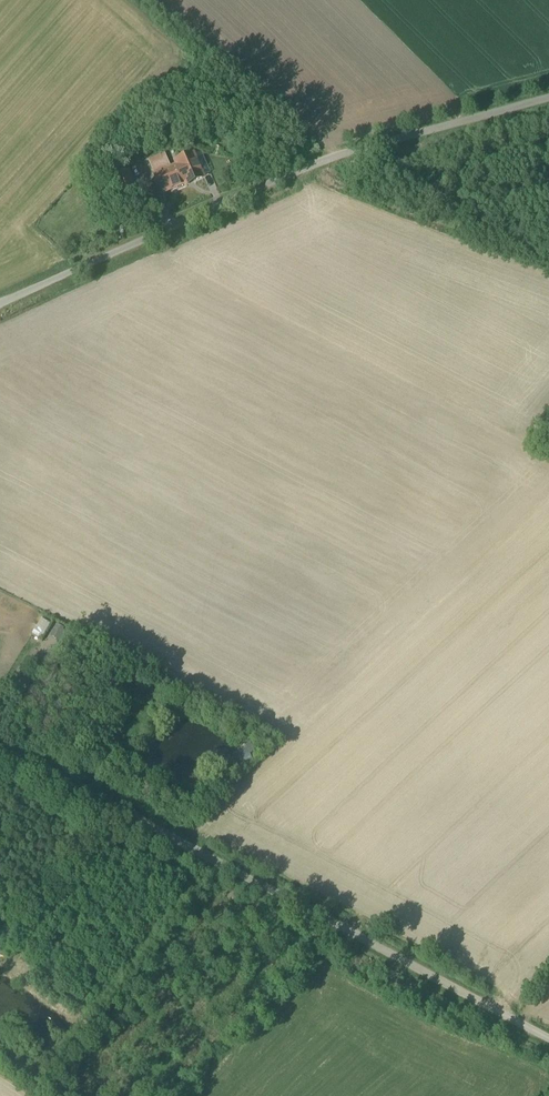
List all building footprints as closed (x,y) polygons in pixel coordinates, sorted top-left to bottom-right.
[(211,180),(199,151),(177,160),(179,165),(172,168),(166,155),(149,161),(164,198),(211,180)] [(124,166),(110,171),(122,202),(136,196),(124,166)] [(50,625),(38,618),(24,644),(36,650),(50,625)] [(179,700),(186,687),(171,679),(164,692),(179,700)] [(241,747),(231,760),(240,768),(250,755),(241,747)]
